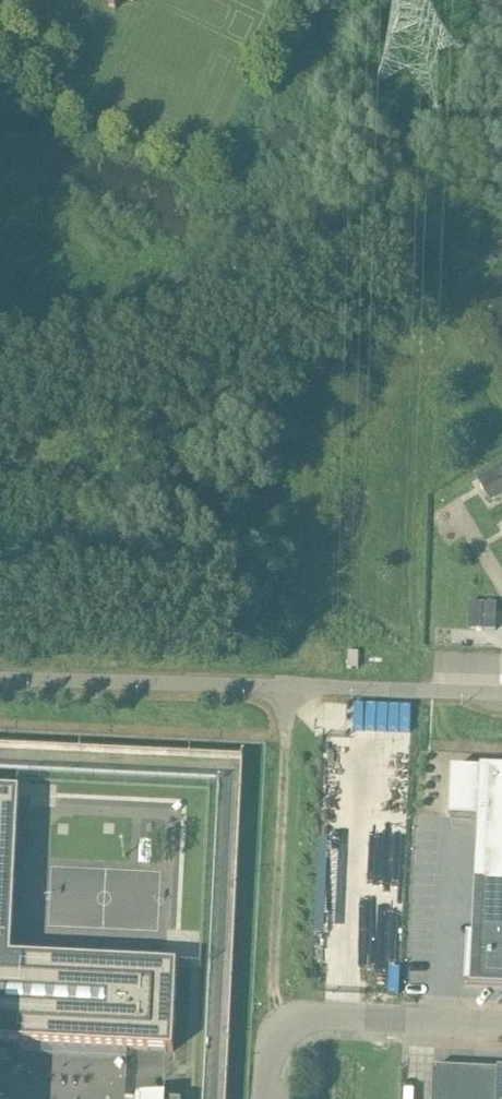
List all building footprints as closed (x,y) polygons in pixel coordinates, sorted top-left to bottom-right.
[(110,0),(107,6),(114,9),(116,4),(118,5),(120,0),(109,0),(110,0)] [(500,467),(477,481),(490,504),(501,497),(501,471),(500,467)] [(495,630),(496,603),(469,602),(468,629),(495,630)] [(358,669),(359,659),(359,653),(348,653),(348,658),(348,669),(358,669)] [(475,771),(452,770),(449,819),(488,821),(482,937),(467,936),(465,985),(501,987),(501,773),(475,771)] [(128,1050),(167,1051),(174,1052),(178,970),(178,966),(12,958),(20,793),(16,793),(0,792),(0,1043),(128,1050)] [(434,1068),(432,1098),(501,1098),(501,1072),(434,1068)]
